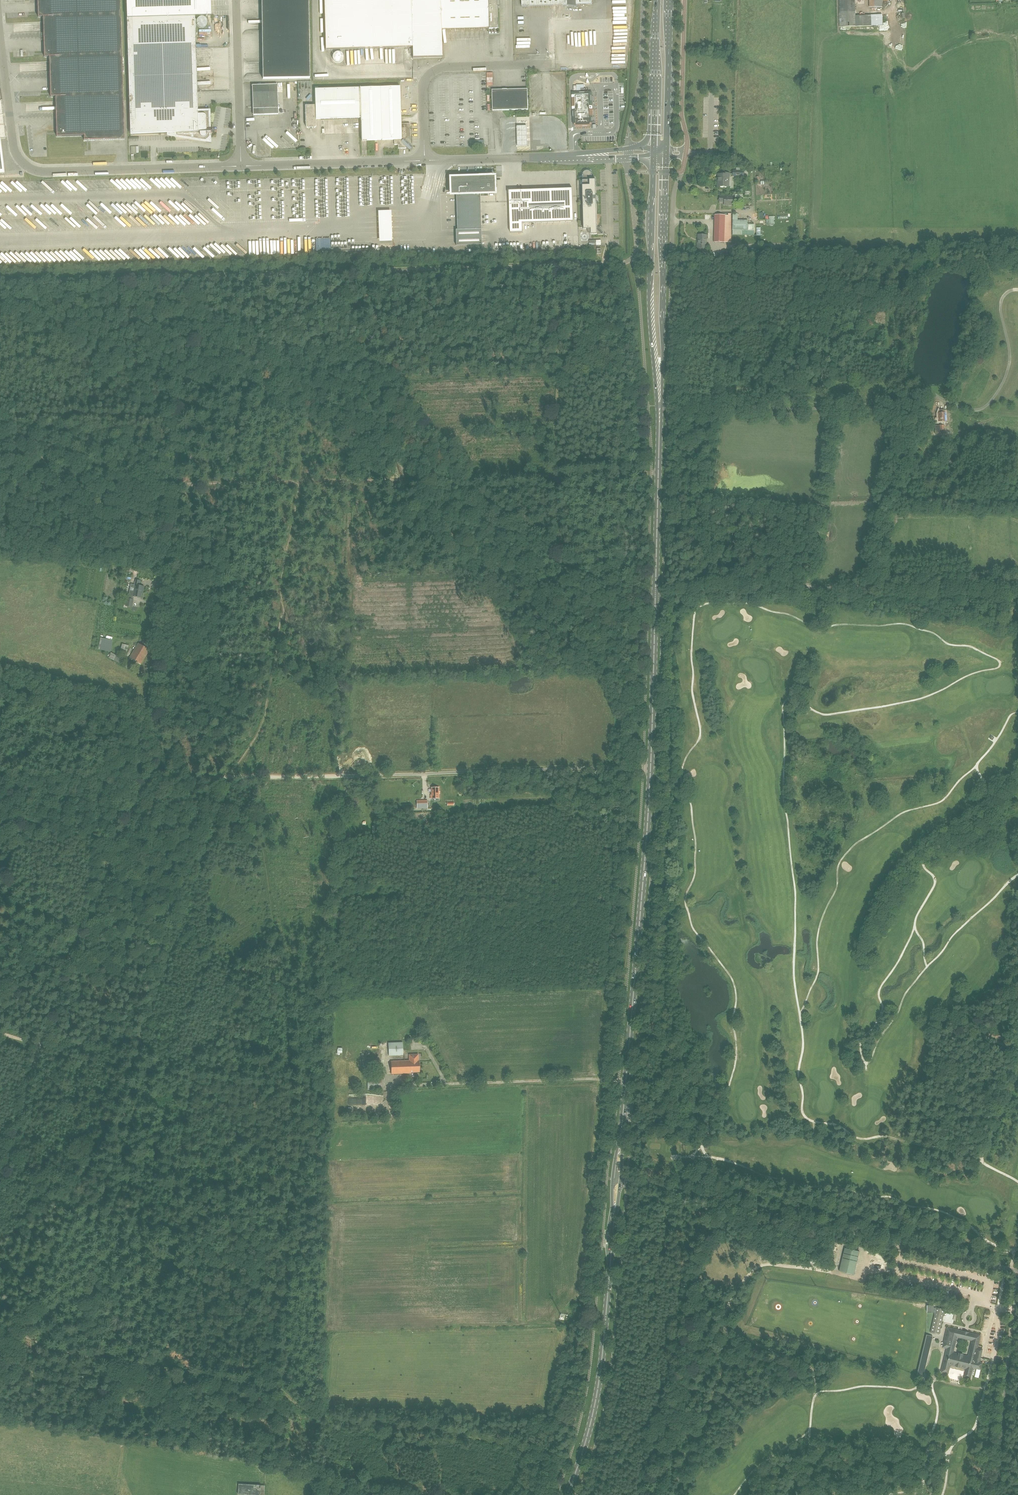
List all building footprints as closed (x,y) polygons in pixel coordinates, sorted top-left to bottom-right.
[(38,17),(43,17),(45,57),(50,57),(51,97),(56,97),(57,137),(84,136),(85,141),(125,139),(121,0),(38,0),(38,17)] [(195,17),(211,16),(211,0),(126,0),(130,134),(174,133),(174,135),(206,140),(207,139),(207,140),(208,140),(208,139),(208,138),(209,138),(209,111),(198,112),(195,17)] [(309,0),(262,0),(263,79),(310,78),(309,0)] [(497,0),(324,0),(326,50),(412,48),(413,58),(442,57),(441,30),(489,28),(489,29),(498,29),(497,0)] [(855,0),(839,0),(840,17),(855,16),(855,0)] [(880,25),(880,14),(868,14),(869,25),(880,25)] [(200,17),(199,17),(199,18),(198,18),(198,19),(197,19),(197,20),(197,21),(196,21),(196,22),(196,23),(196,24),(197,24),(197,25),(198,26),(199,27),(200,27),(200,28),(201,28),(202,28),(203,28),(204,27),(205,27),(206,26),(207,25),(207,24),(207,23),(207,22),(207,21),(207,20),(207,19),(206,19),(206,18),(205,18),(204,17),(203,17),(202,17),(201,17),(200,17)] [(278,108),(278,92),(277,86),(252,87),(252,93),(253,109),(253,116),(278,115),(278,108)] [(400,87),(357,88),(358,118),(361,118),(362,141),(366,141),(375,140),(394,140),(394,145),(398,145),(398,149),(400,148),(408,148),(408,147),(410,145),(411,145),(410,124),(401,124),(401,119),(401,114),(400,87)] [(337,119),(358,118),(357,88),(315,89),(315,105),(305,106),(306,126),(306,127),(307,128),(308,128),(311,128),(314,128),(315,128),(315,127),(316,127),(316,126),(316,125),(316,119),(337,119)] [(528,89),(492,90),(493,110),(528,110),(528,89)] [(590,93),(574,94),(575,125),(591,125),(591,114),(592,114),(592,106),(590,106),(590,93)] [(518,143),(518,146),(527,146),(527,143),(527,137),(527,131),(527,126),(517,126),(517,131),(517,138),(518,143)] [(744,177),(744,171),(742,171),(742,168),(736,168),(736,170),(733,170),(733,175),(733,176),(734,177),(744,177)] [(583,174),(583,176),(584,230),(587,230),(587,231),(589,233),(591,233),(591,235),(596,235),(602,235),(597,229),(596,202),(598,202),(598,196),(596,196),(596,180),(592,181),(592,175),(592,173),(591,172),(590,171),(588,170),(587,170),(585,171),(584,172),(583,173),(583,174)] [(718,174),(718,187),(728,187),(729,187),(729,175),(729,174),(723,174),(718,174)] [(463,177),(450,178),(451,194),(456,194),(457,230),(456,230),(456,245),(482,244),(481,219),(480,194),(495,193),(494,193),(494,176),(487,177),(487,175),(479,175),(479,177),(467,177),(467,176),(467,175),(463,176),(463,177)] [(44,192),(46,189),(37,181),(35,183),(44,192)] [(509,194),(508,194),(509,194),(511,233),(523,233),(523,223),(574,221),(572,189),(520,191),(520,190),(520,191),(515,191),(515,190),(513,190),(513,191),(509,191),(509,194)] [(733,196),(720,196),(720,202),(724,202),(724,205),(732,205),(733,196)] [(738,213),(733,213),(732,235),(754,235),(754,231),(748,230),(748,220),(738,220),(738,213)] [(75,219),(81,224),(84,227),(86,225),(88,227),(90,225),(79,215),(75,219)] [(731,242),(731,216),(725,215),(715,215),(714,242),(724,242),(731,242)] [(706,248),(706,235),(698,235),(698,242),(697,242),(697,248),(706,248)] [(135,588),(134,591),(130,591),(129,595),(133,595),(133,596),(141,598),(142,590),(143,591),(144,587),(139,586),(140,581),(136,580),(135,585),(131,584),(131,587),(135,588)] [(141,665),(150,650),(139,643),(129,658),(141,665)] [(439,791),(439,787),(431,787),(431,795),(430,795),(430,799),(439,798),(439,793),(440,793),(440,791),(439,791)] [(352,808),(358,807),(358,806),(357,799),(347,799),(347,805),(352,805),(352,808)] [(388,1043),(389,1056),(403,1055),(403,1043),(388,1043)] [(411,1073),(411,1072),(419,1071),(419,1061),(418,1061),(418,1054),(409,1055),(410,1060),(391,1061),(392,1074),(411,1073)] [(854,1275),(859,1251),(845,1248),(839,1271),(854,1275)] [(930,1332),(939,1334),(945,1309),(936,1307),(936,1308),(930,1332)] [(982,1363),(979,1362),(982,1350),(977,1348),(970,1347),(968,1356),(953,1352),(957,1337),(968,1339),(969,1333),(947,1328),(943,1347),(947,1348),(946,1354),(942,1369),(949,1370),(950,1366),(965,1369),(964,1374),(971,1376),(972,1368),(980,1370),(982,1363)] [(924,1333),(919,1370),(921,1370),(921,1373),(925,1373),(931,1334),(924,1333)] [(968,1339),(971,1340),(970,1347),(977,1348),(980,1336),(969,1333),(968,1339)] [(265,1485),(261,1485),(238,1483),(238,1494),(251,1494),(265,1494),(265,1485)]
